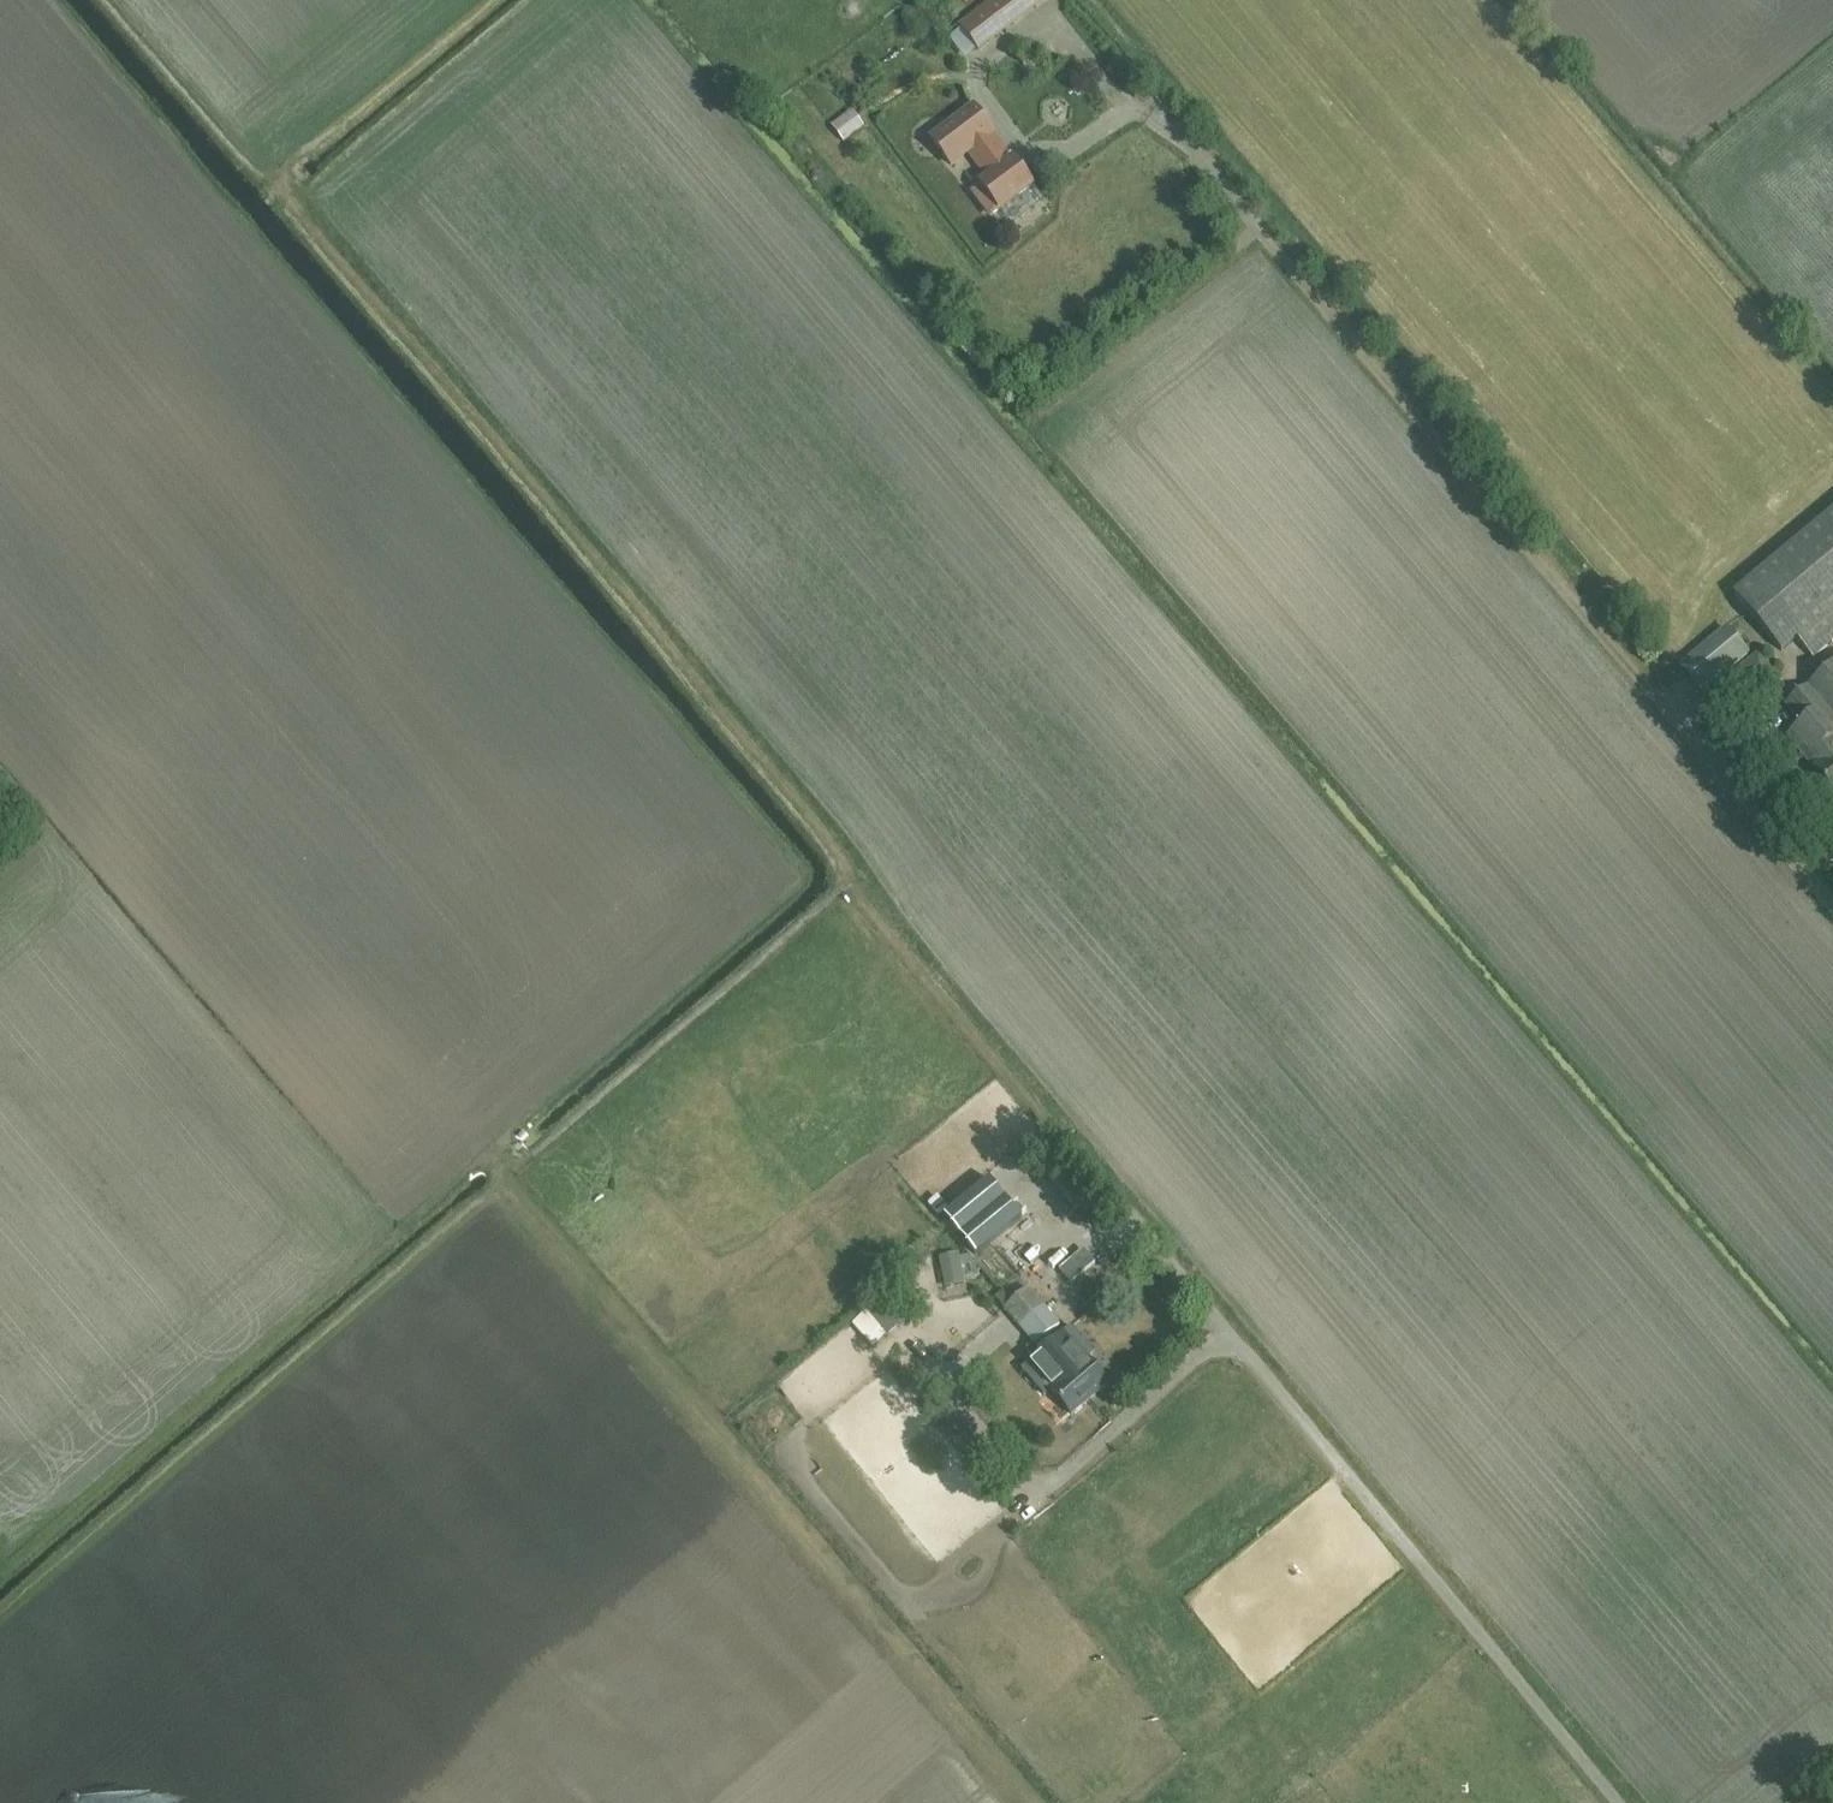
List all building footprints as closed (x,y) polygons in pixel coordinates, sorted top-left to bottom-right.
[(963,26),(979,47),(1042,0),(997,0),(963,26)] [(829,86),(818,92),(833,117),(844,111),(829,86)] [(987,208),(1034,180),(983,96),(932,127),(952,161),(968,151),(983,176),(972,183),(987,208)] [(844,142),(864,128),(851,110),(832,124),(844,142)] [(1738,590),(1784,648),(1798,636),(1814,656),(1832,640),(1832,511),(1738,590)] [(1731,620),(1685,657),(1700,676),(1746,638),(1731,620)] [(1787,703),(1803,722),(1788,735),(1816,769),(1815,769),(1832,791),(1832,665),(1787,703)] [(964,1284),(959,1254),(939,1257),(944,1288),(964,1284)] [(1033,1269),(1003,1292),(996,1298),(1033,1344),(1061,1323),(1045,1305),(1055,1296),(1033,1269)] [(876,1348),(916,1314),(891,1285),(852,1319),(876,1348)] [(1047,1346),(1090,1397),(1109,1381),(1089,1358),(1093,1353),(1071,1326),(1047,1346)] [(1090,1397),(1047,1346),(1023,1367),(1045,1393),(1051,1389),(1071,1413),(1090,1397)]
